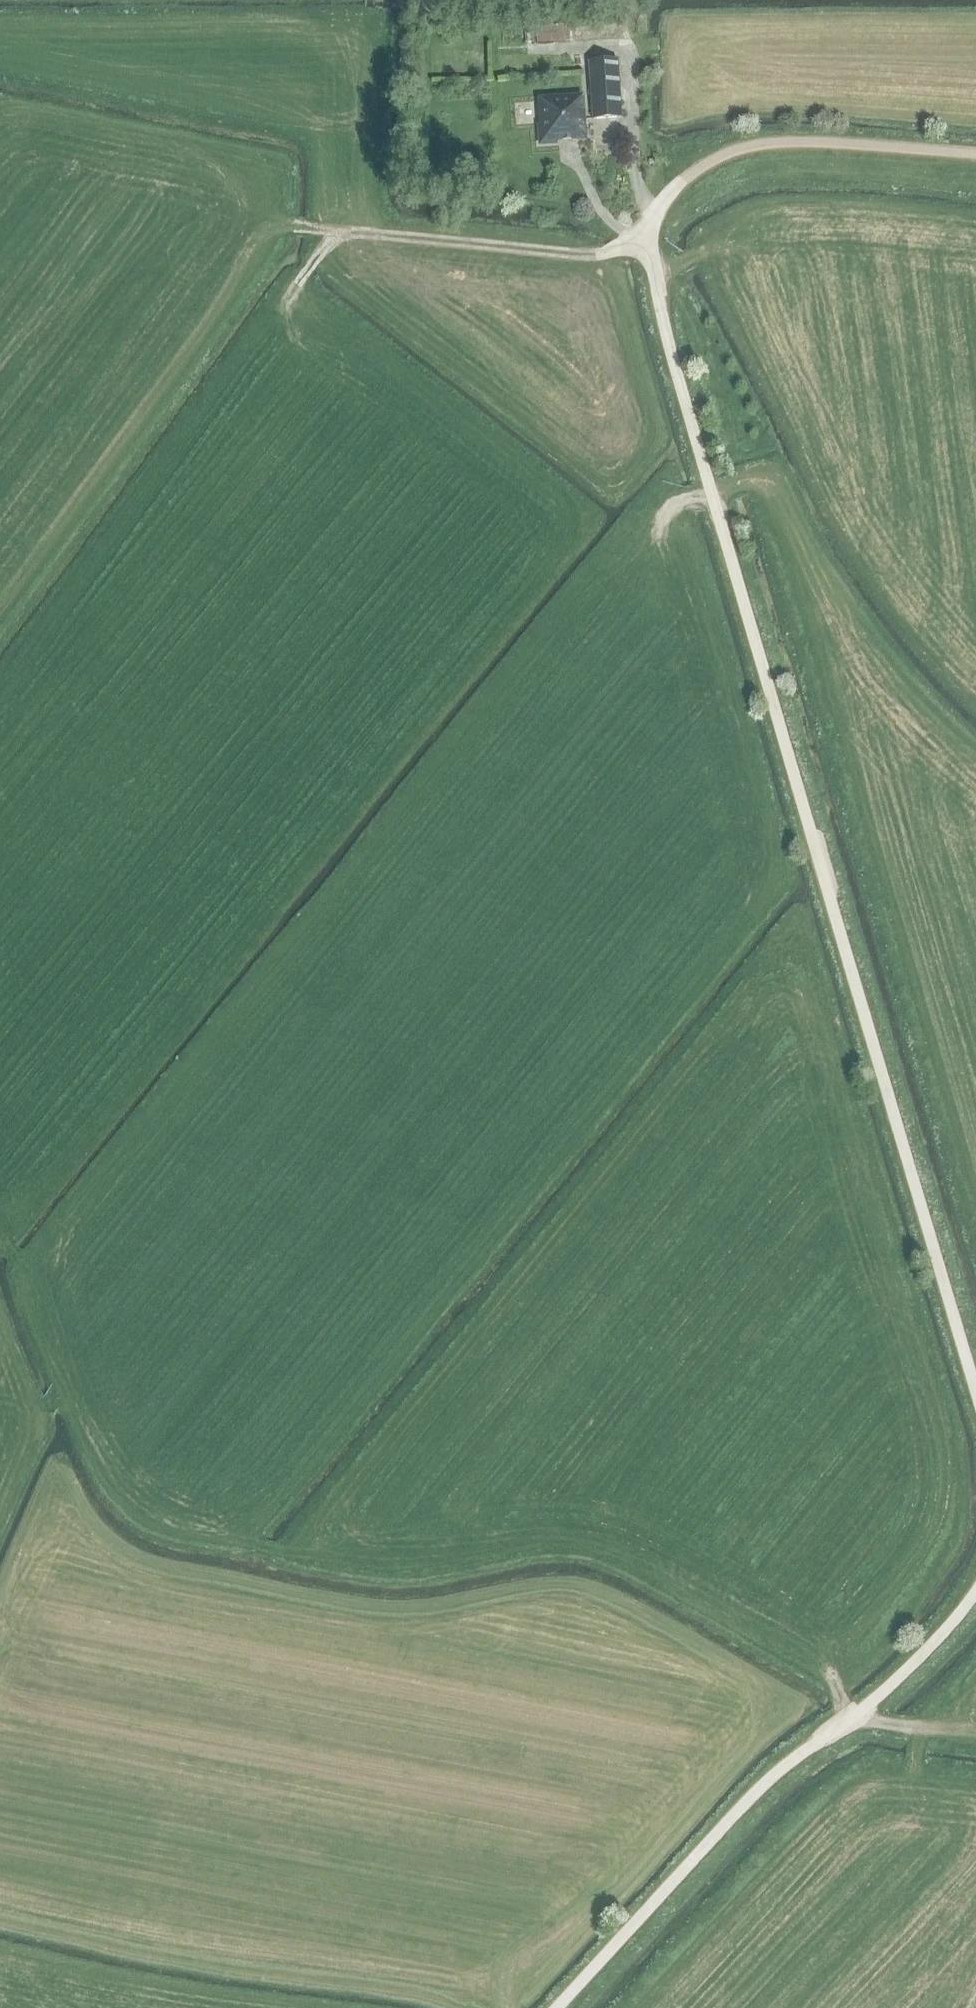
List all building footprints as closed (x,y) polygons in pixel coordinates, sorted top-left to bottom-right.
[(594,119),(619,118),(618,112),(620,112),(616,60),(588,62),(592,113),(594,113),(594,119)] [(581,137),(579,99),(541,101),(542,124),(539,124),(540,142),(556,142),(555,138),(581,137)]
